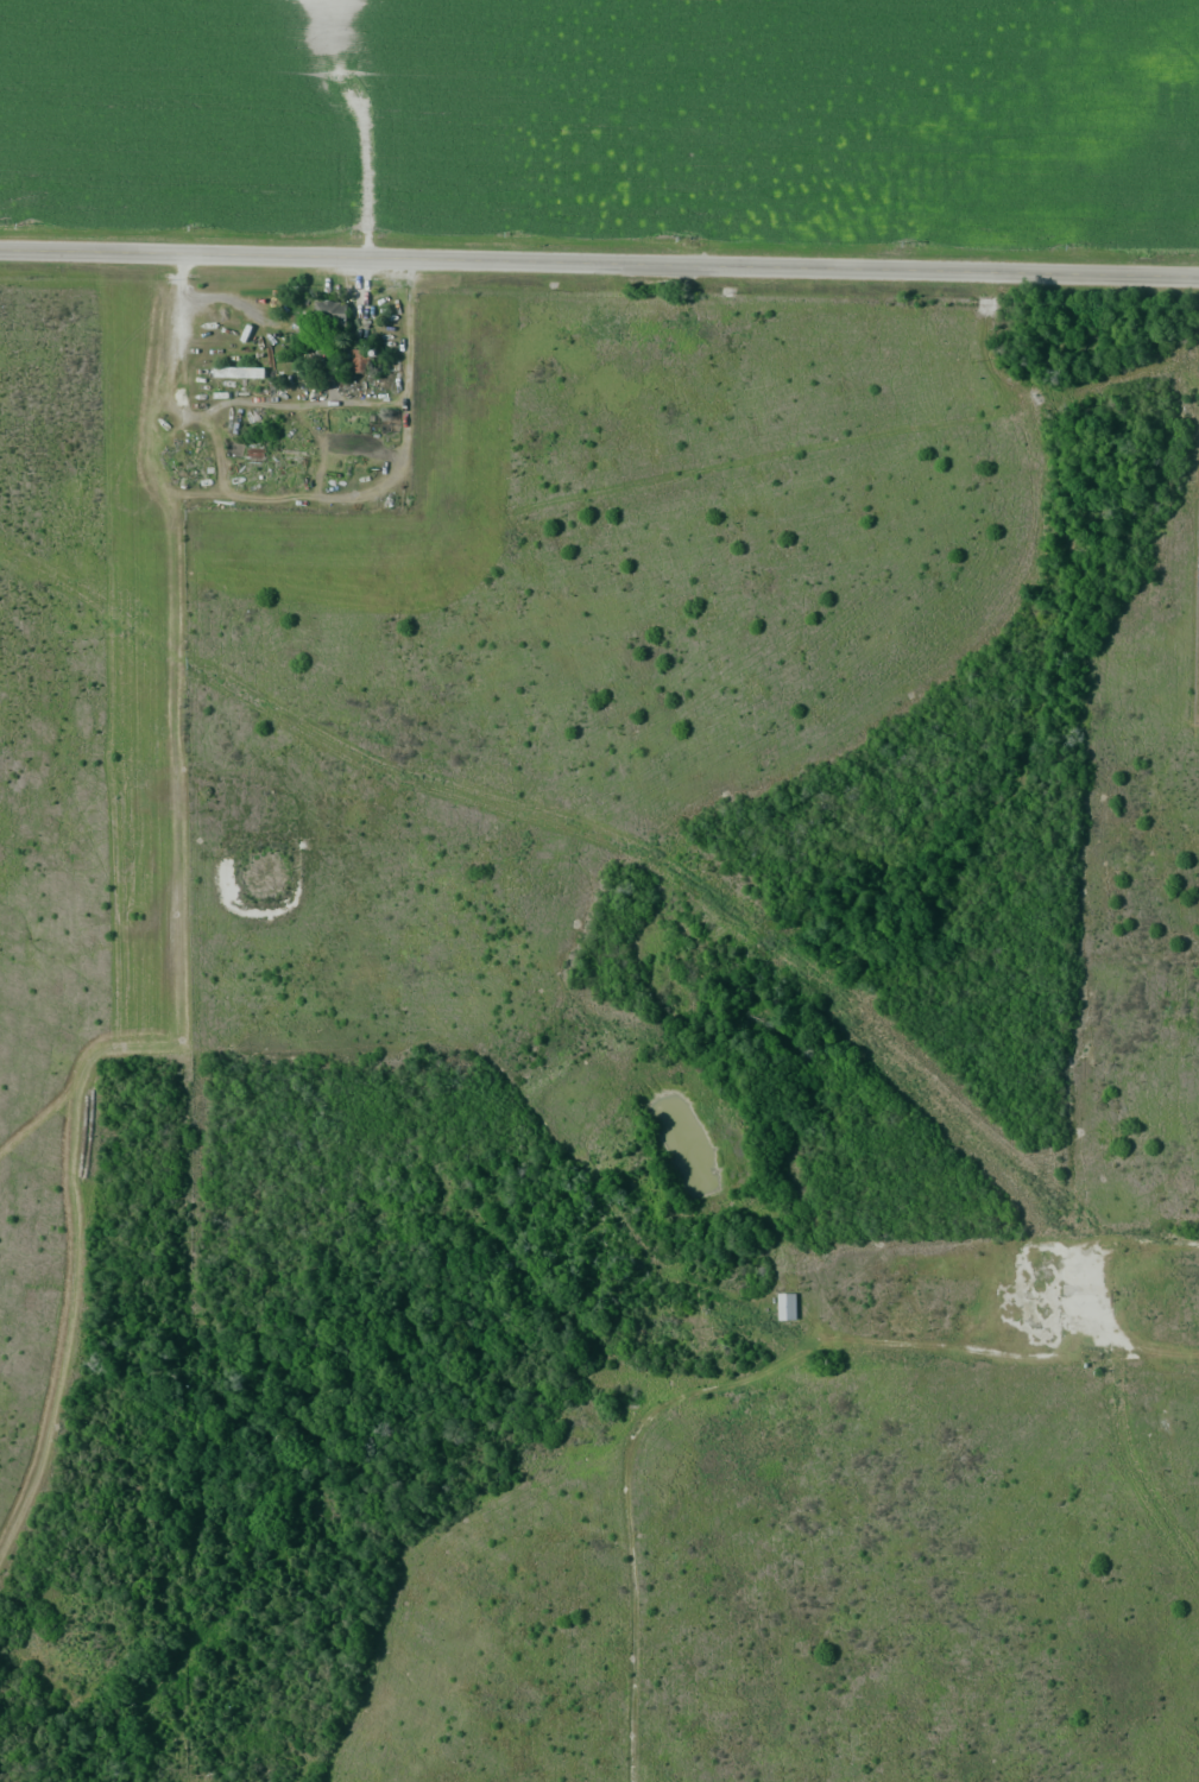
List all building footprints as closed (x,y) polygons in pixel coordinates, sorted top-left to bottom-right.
[(343,327),(343,302),(313,302),(313,327),(343,327)] [(354,350),(354,373),(368,373),(370,350),(354,350)] [(262,369),(209,369),(209,378),(262,378),(262,369)] [(794,1322),(794,1294),(775,1295),(775,1322),(794,1322)]
